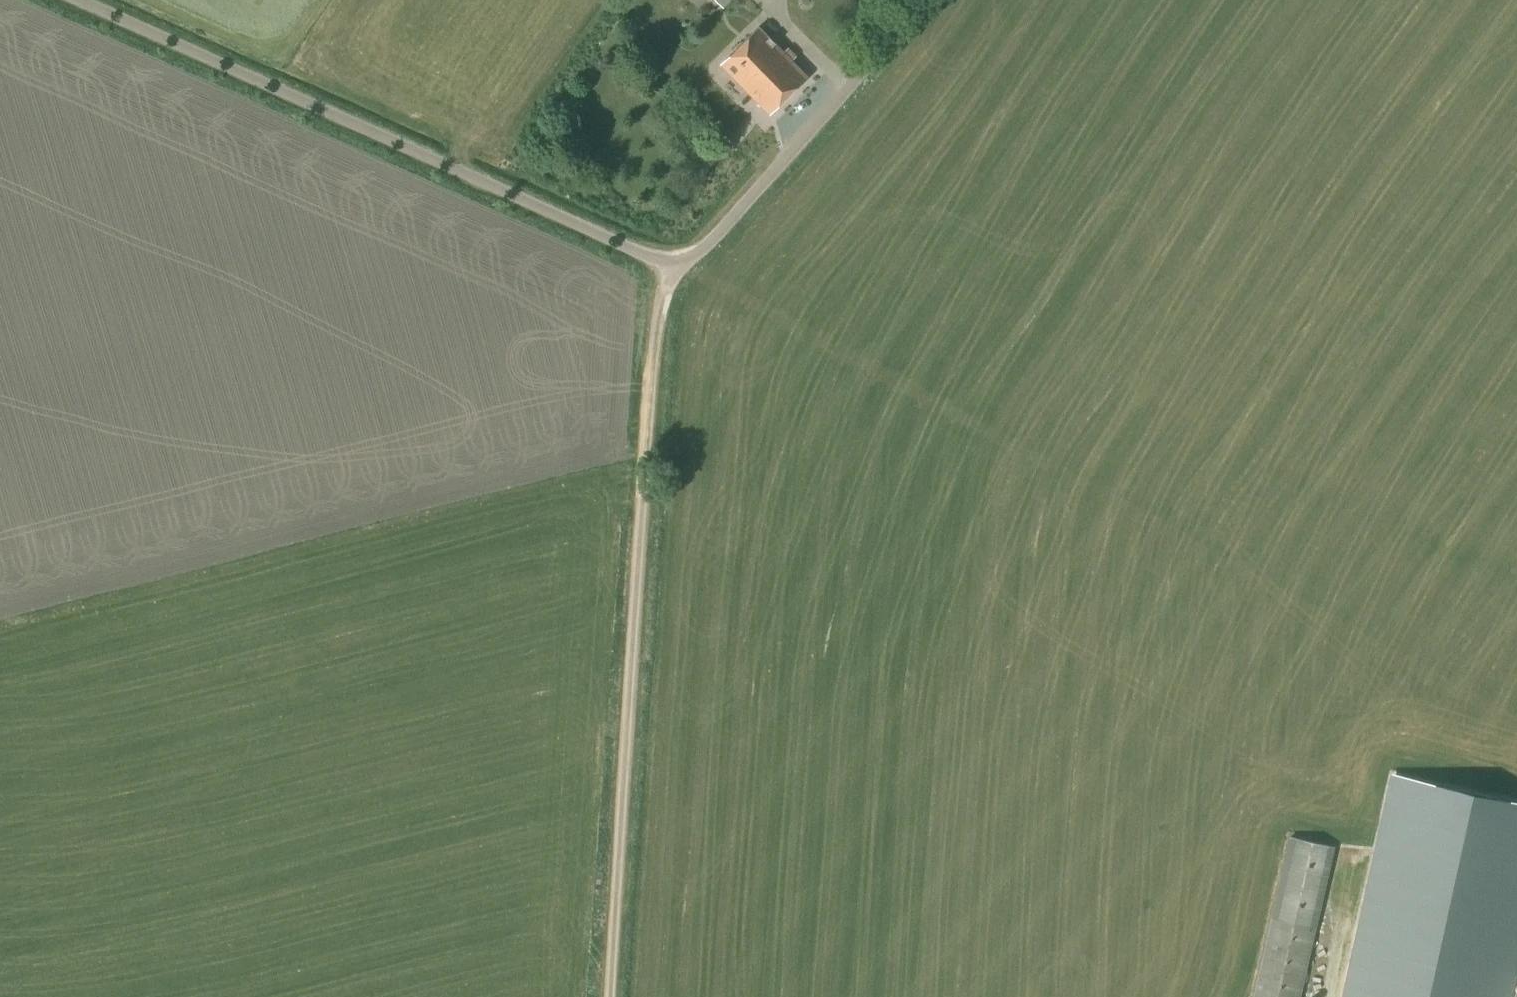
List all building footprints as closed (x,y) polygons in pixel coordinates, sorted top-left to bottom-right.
[(769,113),(807,76),(758,27),(720,64),(769,113)] [(1347,996),(1506,996),(1516,950),(1516,808),(1399,780),(1347,996)] [(1315,928),(1335,847),(1289,836),(1270,918),(1253,996),(1300,996),(1315,928)]
